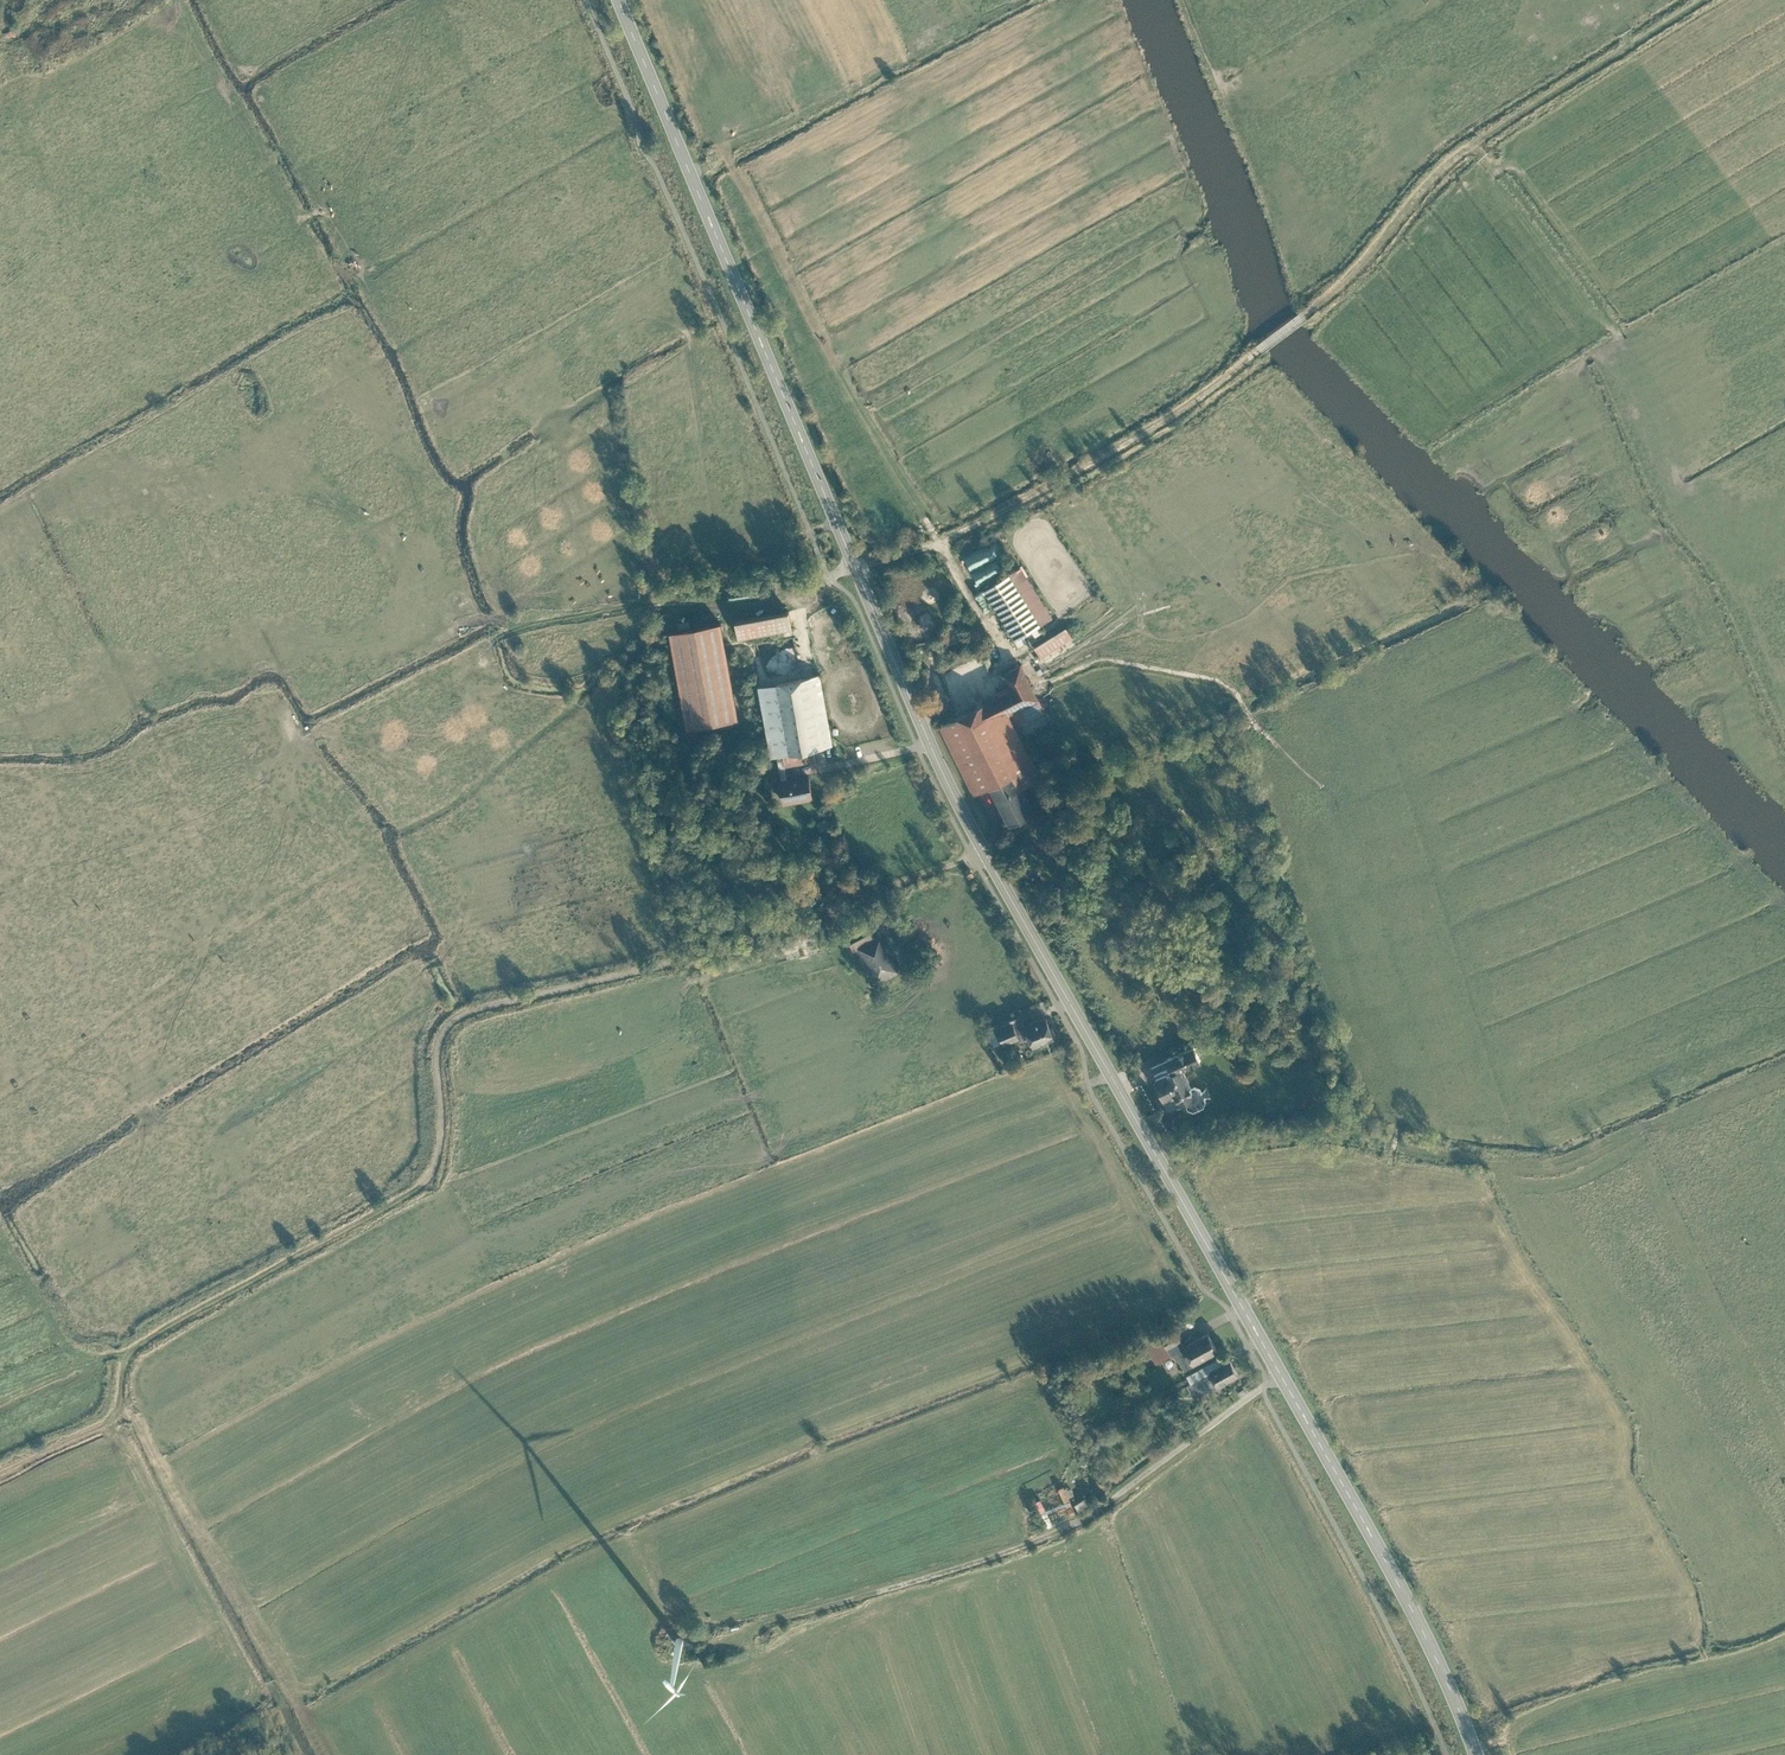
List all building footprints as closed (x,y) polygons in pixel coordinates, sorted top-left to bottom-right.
[(995,570),(989,561),(972,571),(978,581),(995,570)] [(1022,563),(978,588),(1008,640),(1052,615),(1022,563)] [(791,588),(731,598),(737,636),(797,627),(791,588)] [(717,622),(670,631),(689,728),(736,719),(717,622)] [(1067,627),(1033,646),(1039,656),(1073,637),(1067,627)] [(999,692),(938,722),(972,792),(990,783),(1009,822),(1038,808),(1025,782),(1041,774),(1017,725),(1045,711),(1021,663),(1000,673),(1007,687),(998,691),(999,692)] [(822,672),(757,684),(770,755),(781,753),(783,765),(816,759),(814,746),(834,743),(822,672)] [(811,772),(780,777),(784,801),(815,796),(811,772)] [(821,829),(831,824),(827,816),(817,821),(821,829)] [(880,925),(843,941),(863,988),(900,972),(880,925)] [(431,966),(443,961),(440,955),(428,961),(431,966)] [(1046,1015),(1021,1018),(1033,1050),(1058,1034),(1046,1015)] [(1171,1112),(1185,1105),(1187,1110),(1195,1113),(1204,1109),(1207,1103),(1201,1090),(1196,1088),(1192,1089),(1185,1072),(1202,1064),(1194,1047),(1167,1059),(1172,1069),(1155,1077),(1171,1112)] [(1208,1331),(1182,1341),(1192,1366),(1222,1355),(1208,1331)] [(1235,1355),(1215,1368),(1224,1385),(1246,1371),(1235,1355)] [(1064,1484),(1058,1486),(1064,1499),(1069,1497),(1064,1484)] [(1086,1497),(1075,1502),(1077,1507),(1088,1502),(1086,1497)]
